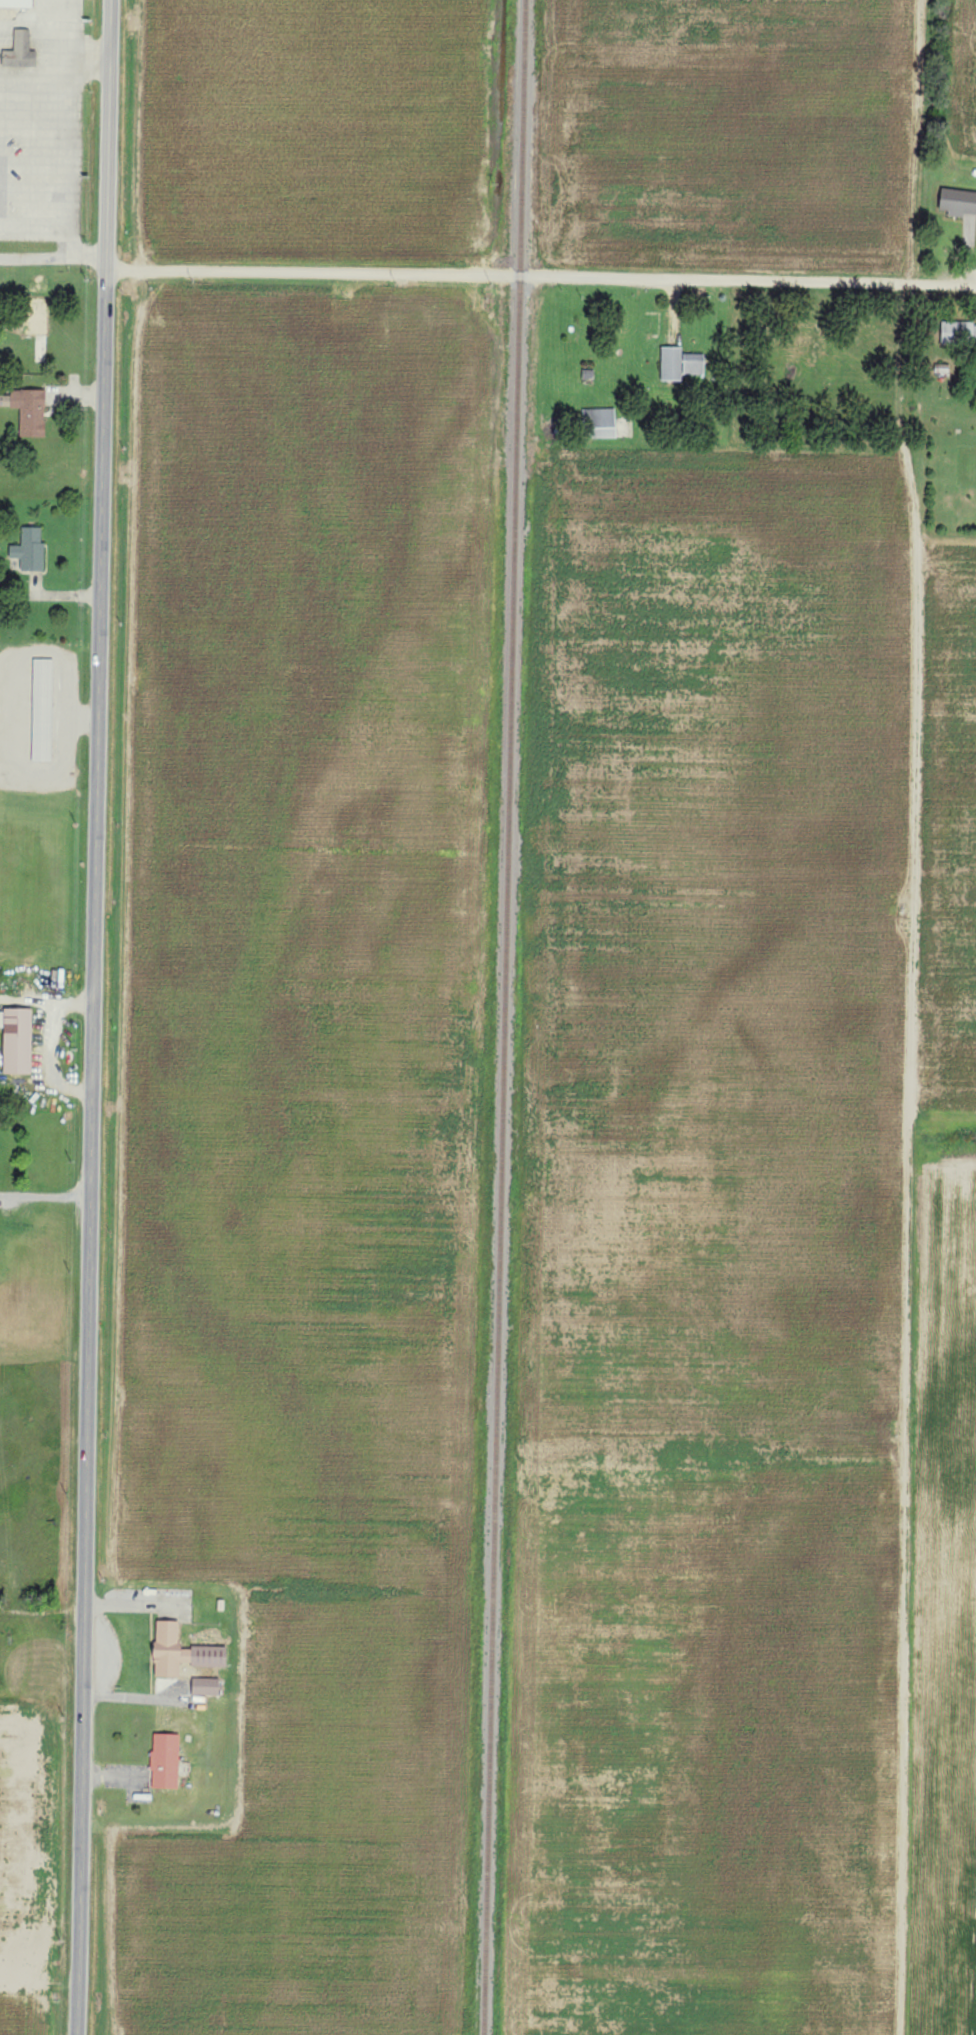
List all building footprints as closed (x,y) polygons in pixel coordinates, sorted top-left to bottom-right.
[(32,49),(39,50),(38,64),(5,64),(6,49),(16,49),(17,28),(32,28),(32,49)] [(949,210),(949,216),(964,217),(964,210),(975,211),(975,192),(943,191),(942,210),(949,210)] [(19,278),(30,278),(30,292),(19,292),(19,278)] [(70,281),(82,281),(82,294),(70,294),(70,281)] [(38,311),(49,311),(48,359),(37,358),(38,311)] [(12,319),(21,320),(20,359),(11,358),(12,319)] [(23,406),(13,406),(13,388),(49,389),(49,405),(46,405),(46,421),(48,421),(48,435),(23,435),(23,406)] [(597,438),(617,437),(616,408),(584,409),(584,419),(596,419),(597,438)] [(24,544),(24,525),(43,526),(43,542),(47,542),(47,569),(23,569),(24,556),(10,556),(11,544),(24,544)] [(35,657),(54,657),(53,759),(34,759),(35,657)] [(35,1008),(34,1073),(7,1072),(8,1008),(35,1008)] [(194,1644),(229,1645),(228,1666),(193,1665),(193,1660),(182,1660),(182,1674),(158,1673),(160,1619),(180,1620),(180,1641),(183,1641),(183,1647),(194,1647),(194,1644)] [(195,1676),(221,1677),(221,1693),(195,1692),(195,1676)] [(156,1750),(156,1732),(181,1732),(180,1786),(155,1785),(155,1767),(153,1767),(153,1750),(156,1750)]
